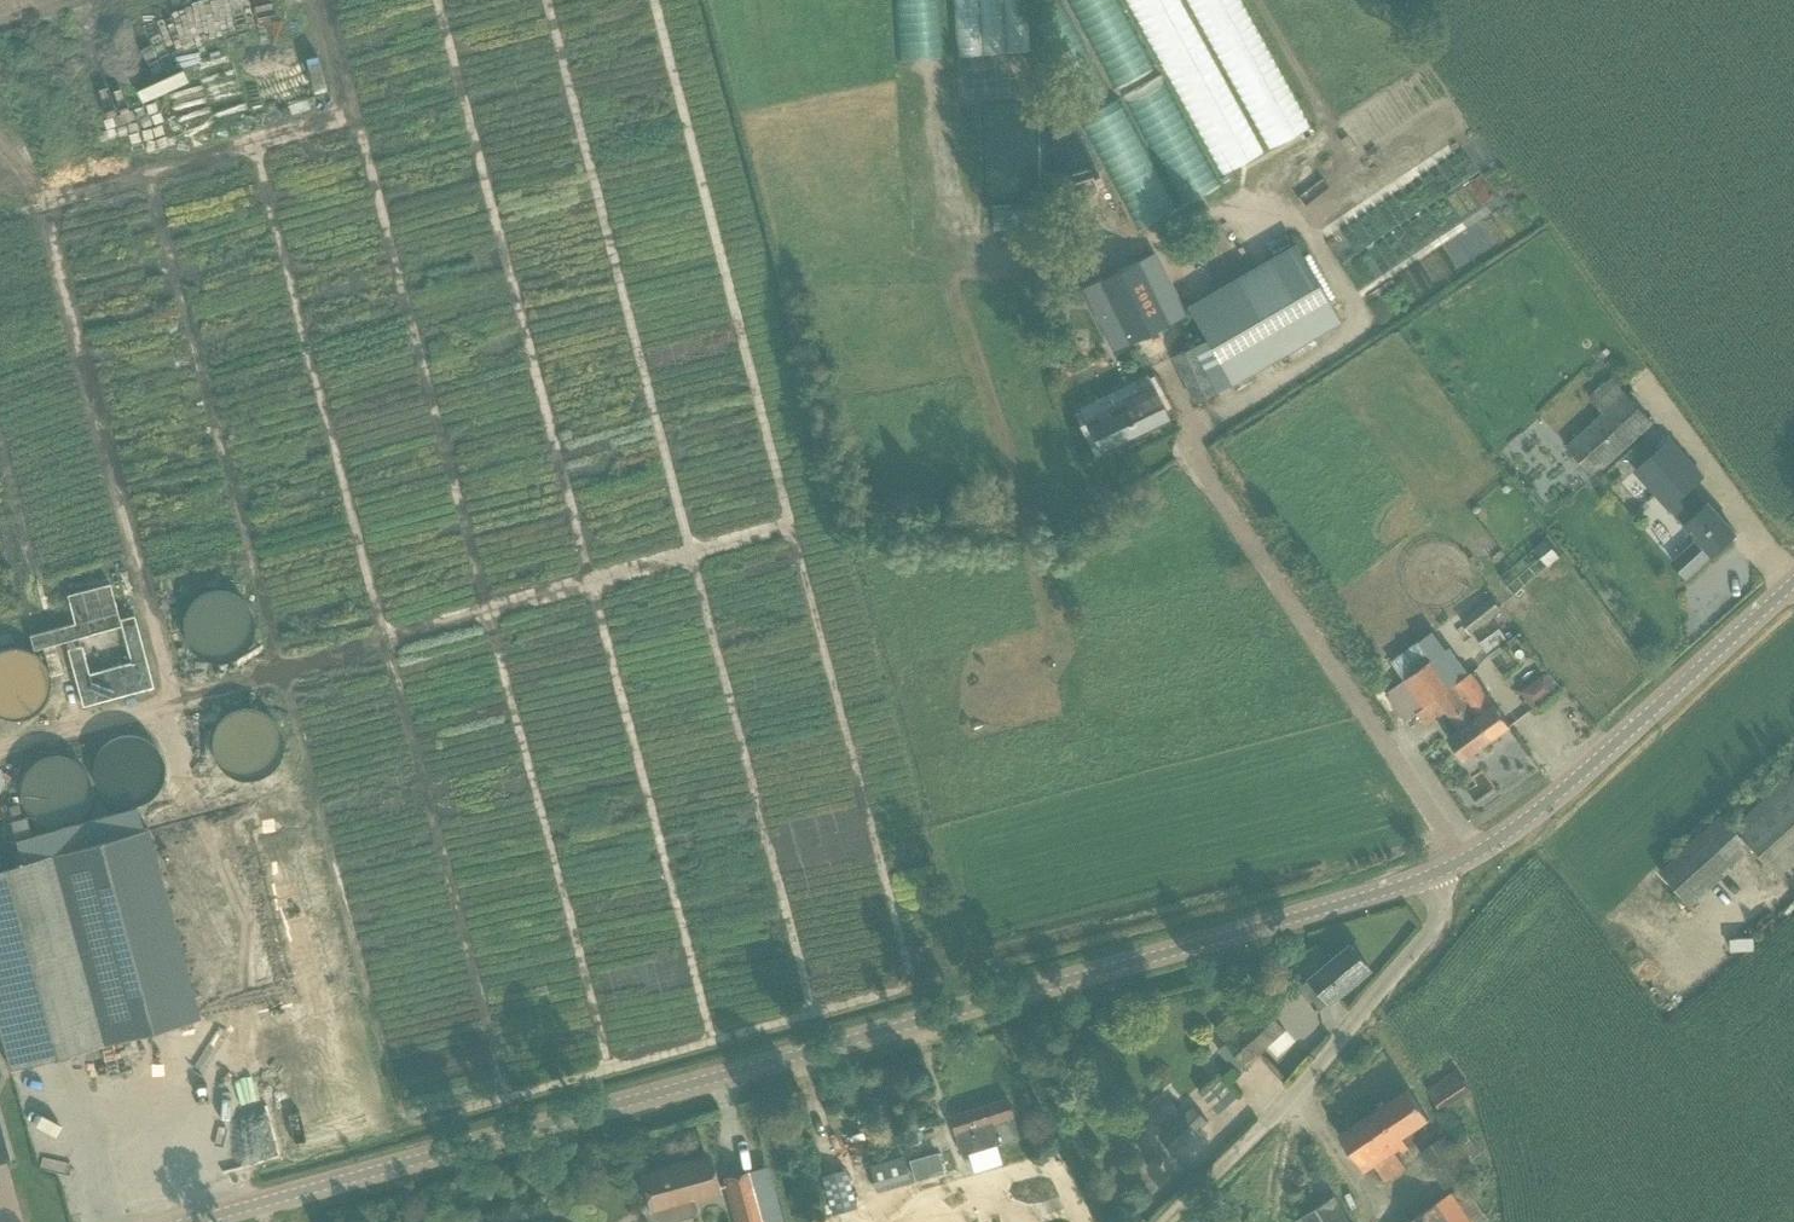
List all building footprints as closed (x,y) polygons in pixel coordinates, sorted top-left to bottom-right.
[(924,60),(966,59),(964,0),(922,0),(924,60)] [(983,56),(1057,52),(1055,0),(980,0),(983,56)] [(1221,174),(1263,151),(1180,0),(1125,0),(1221,174)] [(1267,149),(1310,125),(1240,0),(1185,0),(1267,149)] [(1049,259),(1069,260),(1070,235),(1050,235),(1049,259)] [(1295,245),(1187,307),(1231,383),(1339,320),(1295,245)] [(1183,314),(1152,253),(1082,289),(1112,350),(1183,314)] [(1046,317),(1067,317),(1067,287),(1046,287),(1046,317)] [(1177,354),(1185,370),(1199,399),(1217,391),(1203,362),(1195,346),(1177,354)] [(1619,381),(1634,368),(1625,357),(1610,370),(1619,381)] [(1595,361),(1582,371),(1592,382),(1604,372),(1602,370),(1595,361)] [(1100,453),(1169,420),(1148,375),(1079,408),(1100,453)] [(1565,444),(1594,477),(1652,422),(1611,377),(1588,397),(1602,412),(1565,444)] [(1699,540),(1674,562),(1686,576),(1711,553),(1712,554),(1735,533),(1707,503),(1702,509),(1686,491),(1701,477),(1669,440),(1636,470),(1699,540)] [(1545,539),(1534,547),(1548,564),(1559,555),(1545,539)] [(1582,542),(1569,552),(1579,566),(1592,557),(1582,542)] [(1470,634),(1500,609),(1491,598),(1460,622),(1470,634)] [(118,613),(86,621),(89,633),(121,624),(120,618),(118,613)] [(134,614),(120,618),(121,624),(131,662),(145,658),(134,614)] [(86,620),(29,635),(33,649),(89,633),(86,621),(86,620)] [(1494,620),(1486,626),(1491,634),(1500,628),(1494,620)] [(1525,621),(1507,634),(1518,649),(1536,636),(1525,621)] [(97,702),(94,691),(89,673),(82,646),(67,650),(83,706),(97,702)] [(131,662),(89,673),(94,691),(97,702),(152,685),(145,658),(131,662)] [(1406,720),(1416,712),(1452,686),(1433,659),(1424,665),(1386,692),(1385,693),(1406,720)] [(1510,726),(1496,706),(1471,672),(1452,686),(1478,719),(1465,729),(1480,748),(1510,726)] [(1464,760),(1480,748),(1465,729),(1478,719),(1452,686),(1416,712),(1426,725),(1446,710),(1459,728),(1447,737),(1464,760)] [(1735,827),(1783,880),(1793,871),(1793,774),(1735,827)] [(200,1016),(333,980),(281,791),(148,827),(200,1016)] [(11,820),(22,862),(0,868),(0,1033),(10,1069),(200,1016),(148,827),(143,829),(137,805),(31,834),(26,816),(11,820)] [(1703,831),(1659,869),(1691,906),(1735,867),(1732,864),(1752,846),(1735,827),(1723,813),(1703,831)] [(1350,945),(1298,988),(1317,1011),(1369,968),(1350,945)] [(1226,1042),(1217,1051),(1237,1070),(1246,1062),(1248,1064),(1284,1029),(1264,1007),(1260,1010),(1248,997),(1215,1028),(1226,1042)] [(1307,1025),(1287,1003),(1276,1013),(1296,1035),(1307,1025)] [(1427,1089),(1442,1112),(1445,1109),(1471,1092),(1456,1069),(1427,1089)] [(1236,1097),(1217,1074),(1199,1090),(1218,1112),(1236,1097)] [(280,1106),(308,1100),(304,1085),(276,1091),(280,1106)] [(1429,1119),(1422,1108),(1408,1088),(1339,1135),(1364,1171),(1376,1164),(1386,1179),(1405,1167),(1395,1151),(1400,1147),(1403,1151),(1409,1147),(1402,1137),(1429,1119)] [(949,1116),(956,1139),(961,1155),(1019,1137),(1014,1121),(1007,1098),(949,1116)] [(1207,1122),(1193,1106),(1160,1136),(1173,1153),(1207,1122)] [(255,1120),(259,1135),(289,1128),(285,1113),(255,1120)] [(1445,1189),(1470,1172),(1444,1135),(1419,1153),(1445,1189)] [(936,1153),(909,1161),(915,1180),(942,1172),(936,1153)] [(908,1174),(903,1154),(868,1164),(874,1184),(908,1174)] [(647,1197),(650,1204),(655,1221),(670,1221),(692,1216),(697,1209),(693,1199),(719,1192),(715,1178),(709,1155),(641,1173),(647,1197)] [(1155,1156),(1147,1163),(1153,1170),(1161,1163),(1155,1156)] [(782,1165),(757,1169),(765,1221),(790,1221),(782,1165)] [(822,1176),(833,1214),(855,1209),(844,1170),(822,1176)] [(737,1221),(762,1221),(749,1172),(725,1178),(737,1221)] [(1488,1217),(1477,1202),(1465,1185),(1452,1193),(1451,1192),(1405,1221),(1481,1221),(1488,1217)] [(1294,1221),(1352,1221),(1334,1195),(1294,1221)]
